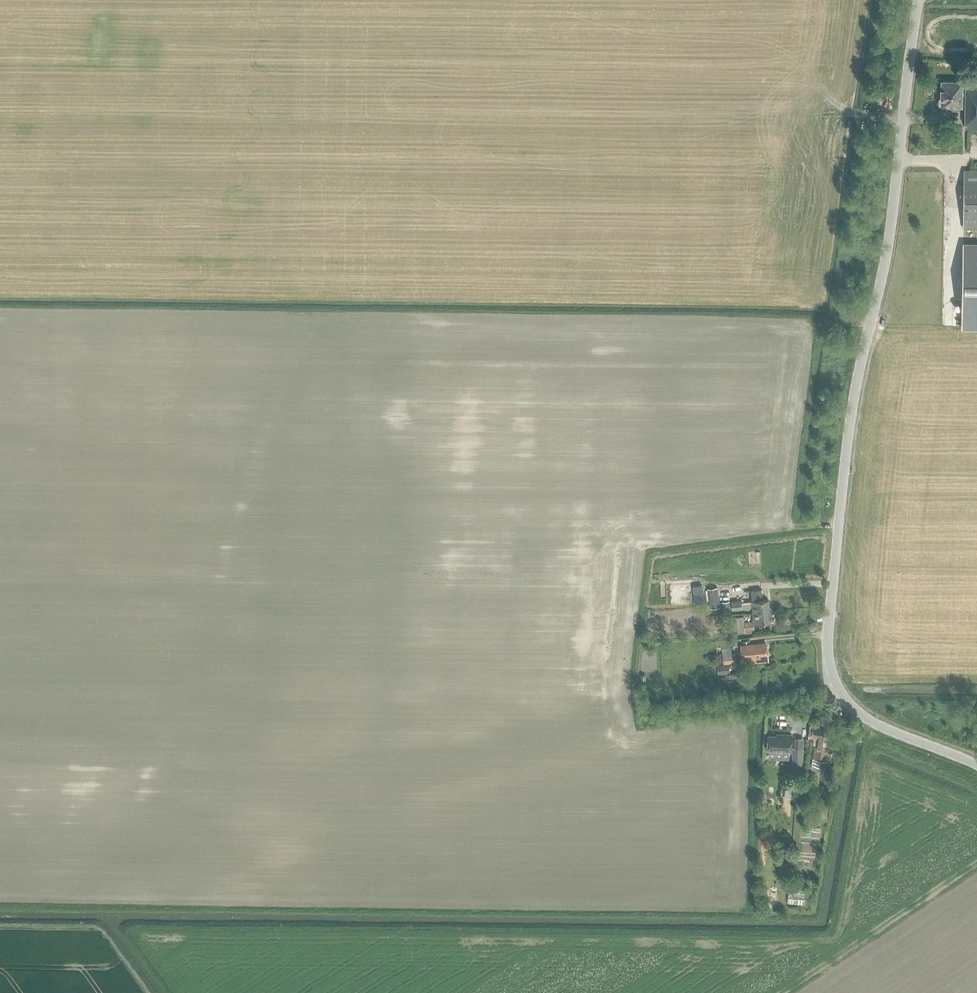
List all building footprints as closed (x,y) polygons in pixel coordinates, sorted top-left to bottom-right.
[(967,83),(967,86),(962,86),(962,83),(942,83),(942,98),(940,101),(940,103),(942,105),(942,107),(962,107),(962,98),(966,98),(966,129),(976,129),(976,83),(967,83)] [(965,172),(964,227),(976,227),(976,172),(965,172)] [(964,245),(962,327),(976,327),(976,245),(964,245)] [(704,604),(702,585),(693,586),(695,605),(704,604)] [(721,608),(718,588),(707,589),(711,609),(721,608)] [(763,601),(762,590),(751,591),(752,602),(742,603),(742,601),(732,602),(732,610),(752,608),(753,613),(772,611),(772,607),(769,608),(768,600),(763,601)] [(731,612),(730,601),(723,602),(724,613),(731,612)] [(754,624),(771,622),(770,614),(772,614),(772,611),(753,613),(754,624)] [(743,617),(729,618),(731,634),(745,632),(745,633),(755,632),(754,621),(744,622),(743,617)] [(761,644),(741,647),(743,665),(768,662),(767,647),(762,647),(761,644)] [(736,653),(732,653),(731,646),(719,647),(720,662),(724,661),(724,663),(737,662),(736,653)] [(730,673),(729,664),(717,665),(718,674),(730,673)] [(811,723),(809,738),(816,739),(813,759),(811,767),(812,767),(812,770),(827,771),(828,761),(831,762),(832,752),(829,752),(829,746),(833,747),(836,729),(818,726),(818,724),(811,723)] [(783,737),(768,736),(768,750),(791,751),(792,735),(783,735),(783,737)] [(804,748),(793,748),(792,768),(803,768),(804,748)] [(782,787),(781,795),(791,796),(792,788),(782,787)] [(777,872),(788,872),(789,862),(778,862),(777,872)] [(789,889),(788,904),(805,905),(806,890),(789,889)]
